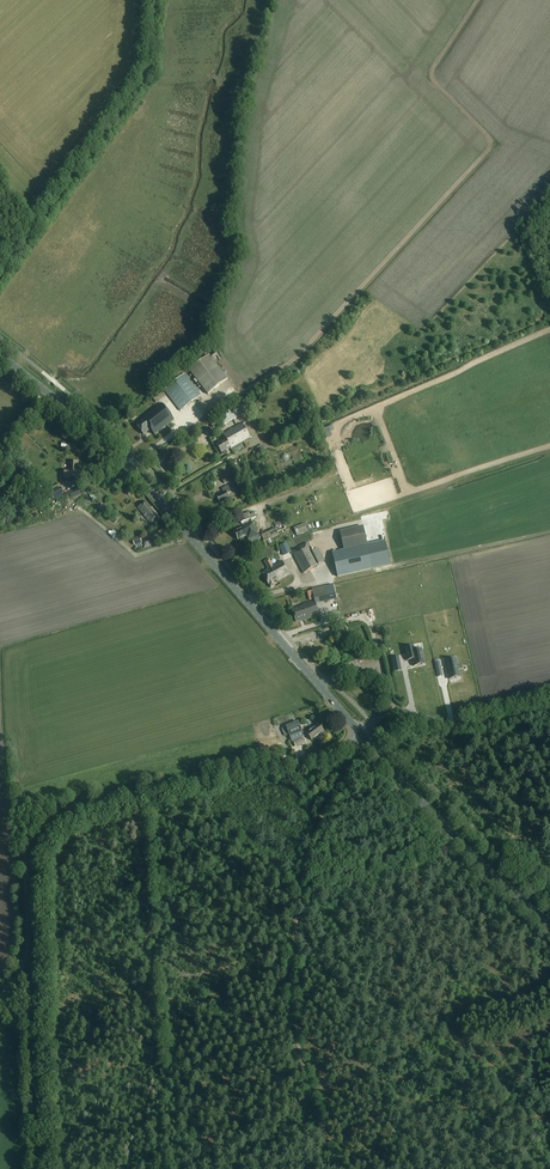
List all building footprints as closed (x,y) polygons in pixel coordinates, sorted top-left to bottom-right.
[(225,352),(222,354),(229,364),(232,362),(225,352)] [(189,371),(207,395),(227,380),(209,356),(189,371)] [(201,395),(185,374),(163,391),(179,411),(201,395)] [(161,390),(155,395),(159,400),(165,396),(161,390)] [(154,434),(173,419),(161,403),(142,418),(143,419),(136,425),(143,434),(150,429),(154,434)] [(217,418),(214,420),(217,426),(221,424),(223,427),(238,417),(247,412),(242,403),(232,408),(217,418)] [(250,438),(242,424),(222,435),(224,439),(216,444),(221,453),(230,448),(231,450),(250,438)] [(69,479),(69,477),(77,477),(78,461),(69,460),(69,470),(64,470),(63,478),(69,479)] [(234,460),(231,462),(236,472),(240,470),(234,460)] [(231,492),(228,486),(222,489),(223,492),(215,496),(219,503),(229,498),(227,494),(231,492)] [(60,487),(50,494),(53,499),(64,493),(60,487)] [(154,527),(162,520),(152,508),(151,509),(145,502),(138,509),(154,527)] [(98,508),(103,513),(107,510),(102,504),(98,508)] [(249,512),(238,518),(241,523),(252,518),(249,512)] [(99,518),(95,523),(100,526),(104,522),(99,518)] [(276,529),(277,532),(284,529),(282,521),(274,524),(276,529)] [(247,540),(248,539),(251,545),(259,541),(251,523),(241,527),(242,528),(234,532),(237,540),(246,536),(247,540)] [(294,528),(297,536),(308,532),(305,524),(294,528)] [(340,531),(344,550),(367,544),(363,526),(340,531)] [(338,538),(337,530),(328,530),(328,538),(338,538)] [(265,545),(279,539),(276,533),(262,539),(265,545)] [(142,541),(145,549),(154,545),(151,538),(142,541)] [(303,574),(318,566),(306,543),(291,551),(303,574)] [(332,553),(338,577),(373,569),(367,545),(332,553)] [(319,549),(311,552),(318,565),(325,562),(319,549)] [(269,559),(264,562),(268,569),(266,570),(267,571),(262,573),(270,588),(276,585),(274,582),(276,581),(277,582),(290,575),(281,561),(273,565),(269,559)] [(425,575),(419,576),(422,591),(429,590),(425,575)] [(333,585),(323,587),(326,601),(336,598),(333,585)] [(303,606),(292,610),(296,622),(303,620),(304,621),(319,616),(315,601),(303,605),(303,606)] [(408,609),(412,635),(422,634),(421,622),(416,623),(414,608),(408,609)] [(396,634),(403,633),(399,619),(393,621),(396,634)] [(331,627),(337,638),(344,634),(338,623),(331,627)] [(356,633),(364,642),(367,639),(360,630),(356,633)] [(304,645),(307,650),(304,652),(311,662),(314,660),(312,657),(321,651),(317,645),(314,647),(310,641),(304,645)] [(424,664),(421,649),(414,651),(413,646),(405,648),(407,661),(412,660),(414,667),(424,664)] [(459,657),(449,659),(453,678),(463,675),(459,657)] [(291,742),(303,737),(297,722),(285,727),(291,742)] [(312,742),(317,738),(323,733),(318,725),(306,733),(312,742)] [(304,738),(294,742),(296,747),(306,743),(304,738)]
